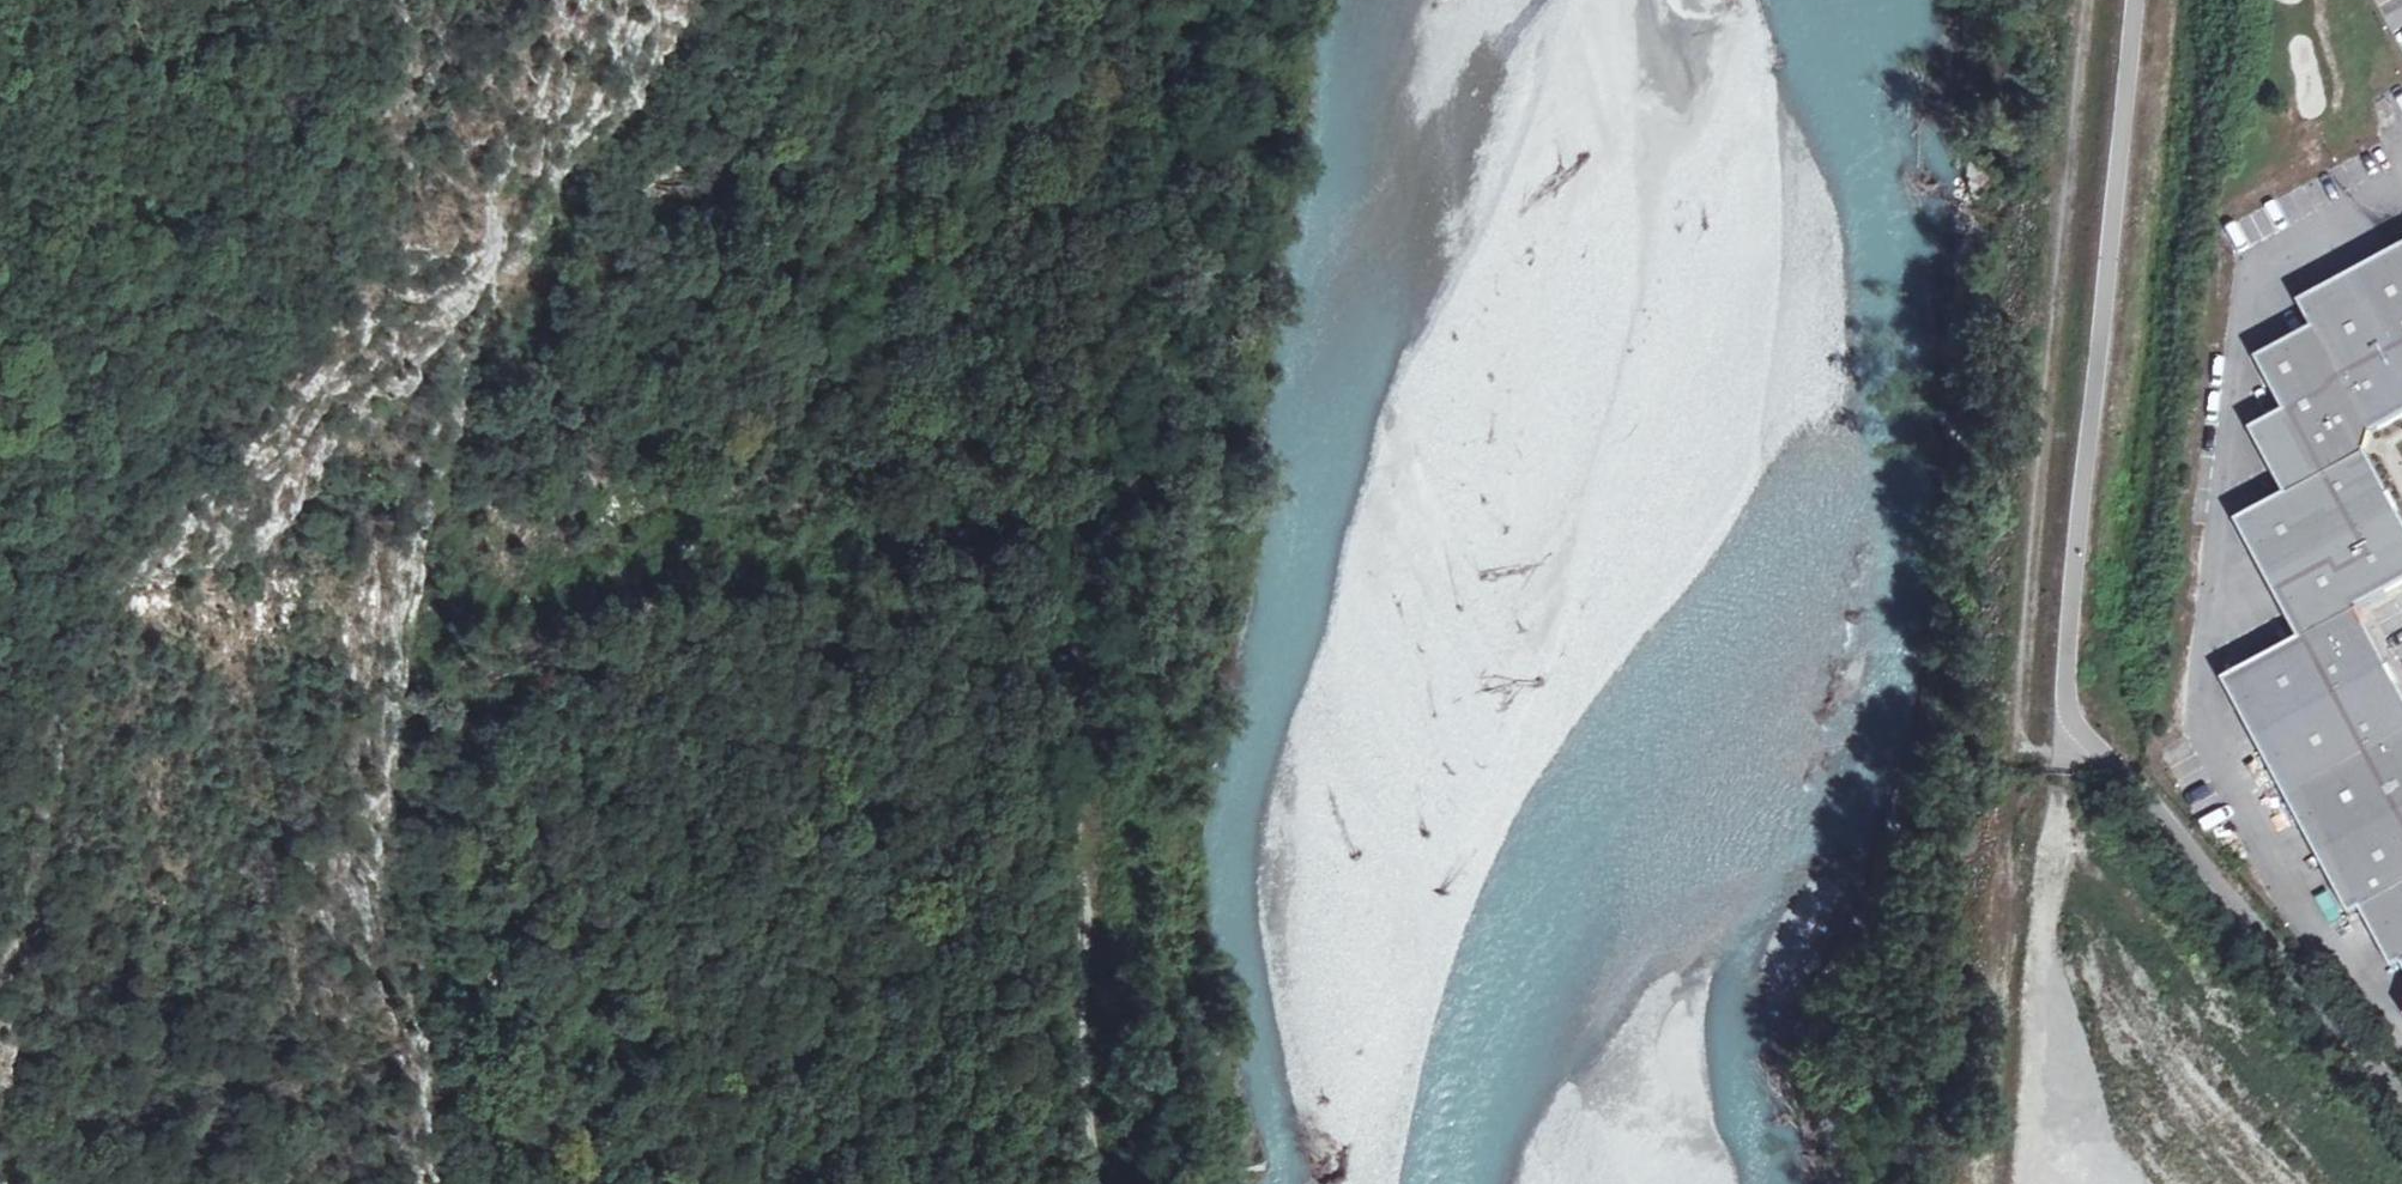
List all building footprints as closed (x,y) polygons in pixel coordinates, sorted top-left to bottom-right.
[(2401,586),(2401,517),(2368,454),(2371,452),(2362,449),(2366,436),(2375,439),(2374,435),(2401,420),(2401,251),(2392,256),(2397,265),(2335,299),(2330,290),(2301,305),(2319,339),(2298,350),(2297,348),(2289,353),(2284,344),(2256,359),(2285,411),(2251,430),(2286,495),(2236,522),(2252,550),(2260,546),(2294,608),(2286,613),(2300,640),(2358,609),(2401,586)] [(2356,912),(2388,969),(2400,965),(2401,968),(2401,691),(2398,684),(2400,683),(2399,682),(2391,686),(2385,674),(2392,669),(2392,668),(2390,669),(2367,627),(2369,626),(2368,624),(2360,628),(2353,616),(2361,612),(2358,609),(2300,640),(2223,680),(2238,709),(2247,704),(2280,767),(2271,772),(2300,825),(2308,821),(2356,912)]
